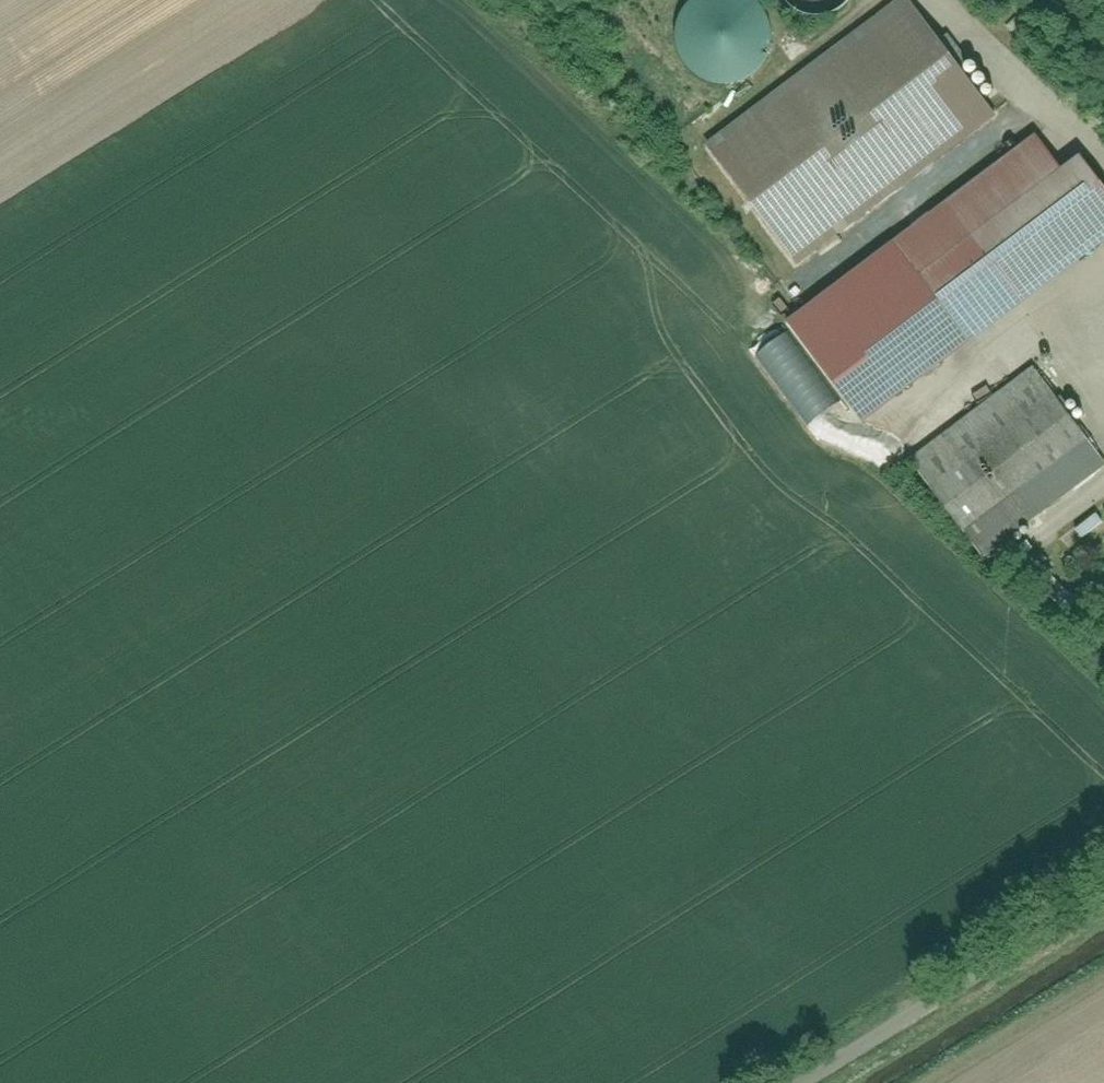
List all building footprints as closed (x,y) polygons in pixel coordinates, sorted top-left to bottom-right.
[(682,51),(690,65),(702,76),(718,81),(734,82),(749,77),(762,67),(771,54),(775,39),(774,24),(768,9),(760,0),(694,0),(689,5),(681,19),(679,35),(682,51)] [(708,148),(799,267),(998,116),(910,0),(903,0),(708,148)] [(843,0),(799,0),(805,14),(843,0)] [(789,321),(868,424),(1103,245),(1103,176),(1086,153),(1066,168),(1039,132),(789,321)] [(911,461),(987,562),(1103,475),(1103,462),(1034,369),(911,461)] [(1079,528),(1086,537),(1103,525),(1103,513),(1103,511),(1079,528)]
